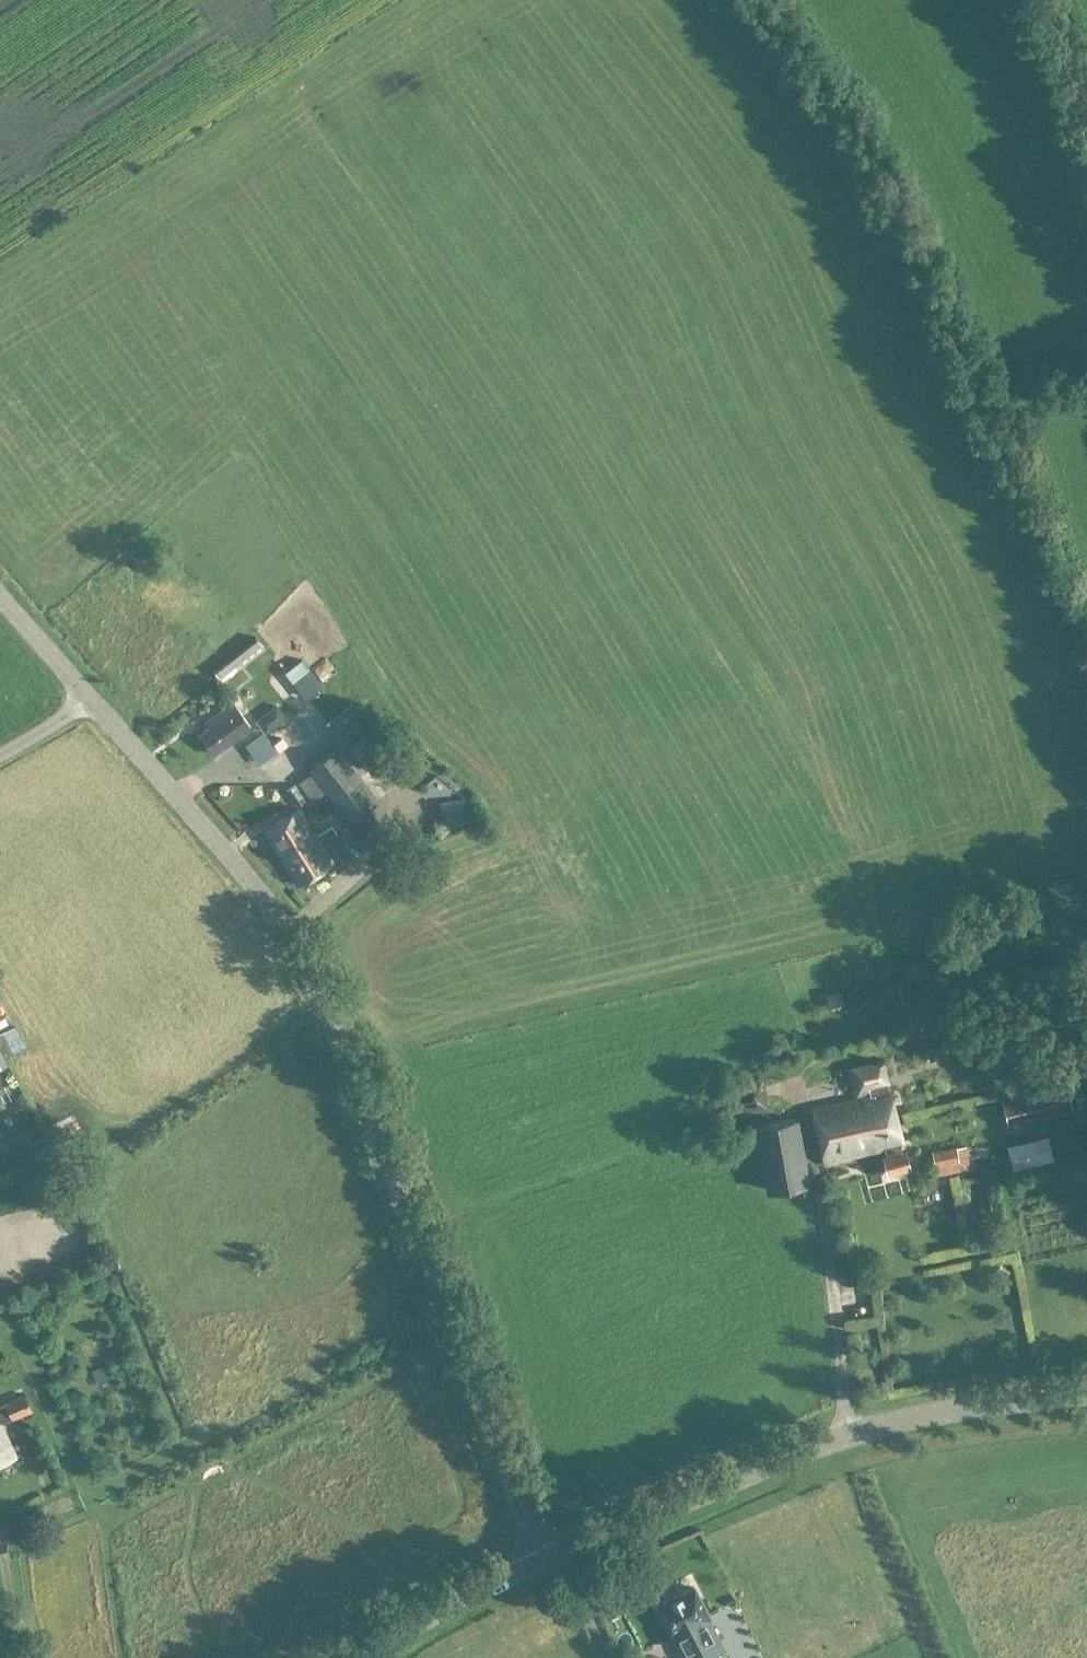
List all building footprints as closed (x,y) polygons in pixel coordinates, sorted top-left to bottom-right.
[(219,677),(262,643),(256,636),(214,670),(219,677)] [(326,718),(345,741),(365,724),(346,701),(326,718)] [(200,735),(213,753),(251,727),(234,703),(207,721),(211,727),(200,735)] [(245,737),(260,762),(278,752),(263,726),(245,737)] [(363,736),(349,747),(366,770),(381,758),(363,736)] [(330,795),(358,773),(338,747),(310,769),(330,795)] [(378,799),(358,773),(330,795),(350,821),(378,799)] [(285,791),(295,807),(303,802),(293,785),(285,791)] [(327,798),(321,803),(328,813),(335,807),(327,798)] [(463,800),(450,801),(451,821),(464,820),(463,800)] [(333,863),(299,808),(265,830),(299,884),(333,863)] [(348,823),(336,834),(352,851),(364,840),(348,823)] [(878,995),(875,982),(826,994),(829,1006),(878,995)] [(820,1137),(898,1120),(883,1061),(851,1069),(857,1096),(870,1093),(871,1096),(813,1109),(820,1137)] [(1009,1124),(1022,1121),(1073,1109),(1067,1085),(1003,1101),(1006,1111),(1009,1124)] [(741,1106),(762,1103),(759,1087),(739,1091),(741,1106)] [(10,1112),(0,1093),(0,1117),(10,1112)] [(808,1188),(796,1107),(756,1113),(768,1194),(808,1188)] [(904,1143),(898,1120),(820,1137),(826,1164),(886,1148),(888,1157),(885,1158),(889,1175),(911,1169),(906,1152),(903,1153),(900,1144),(904,1143)] [(933,1152),(936,1165),(959,1161),(957,1148),(933,1152)] [(16,1457),(0,1421),(30,1408),(25,1396),(0,1407),(0,1464),(16,1457)] [(655,1606),(670,1636),(672,1635),(684,1657),(704,1657),(722,1649),(706,1617),(708,1616),(693,1587),(655,1606)]
